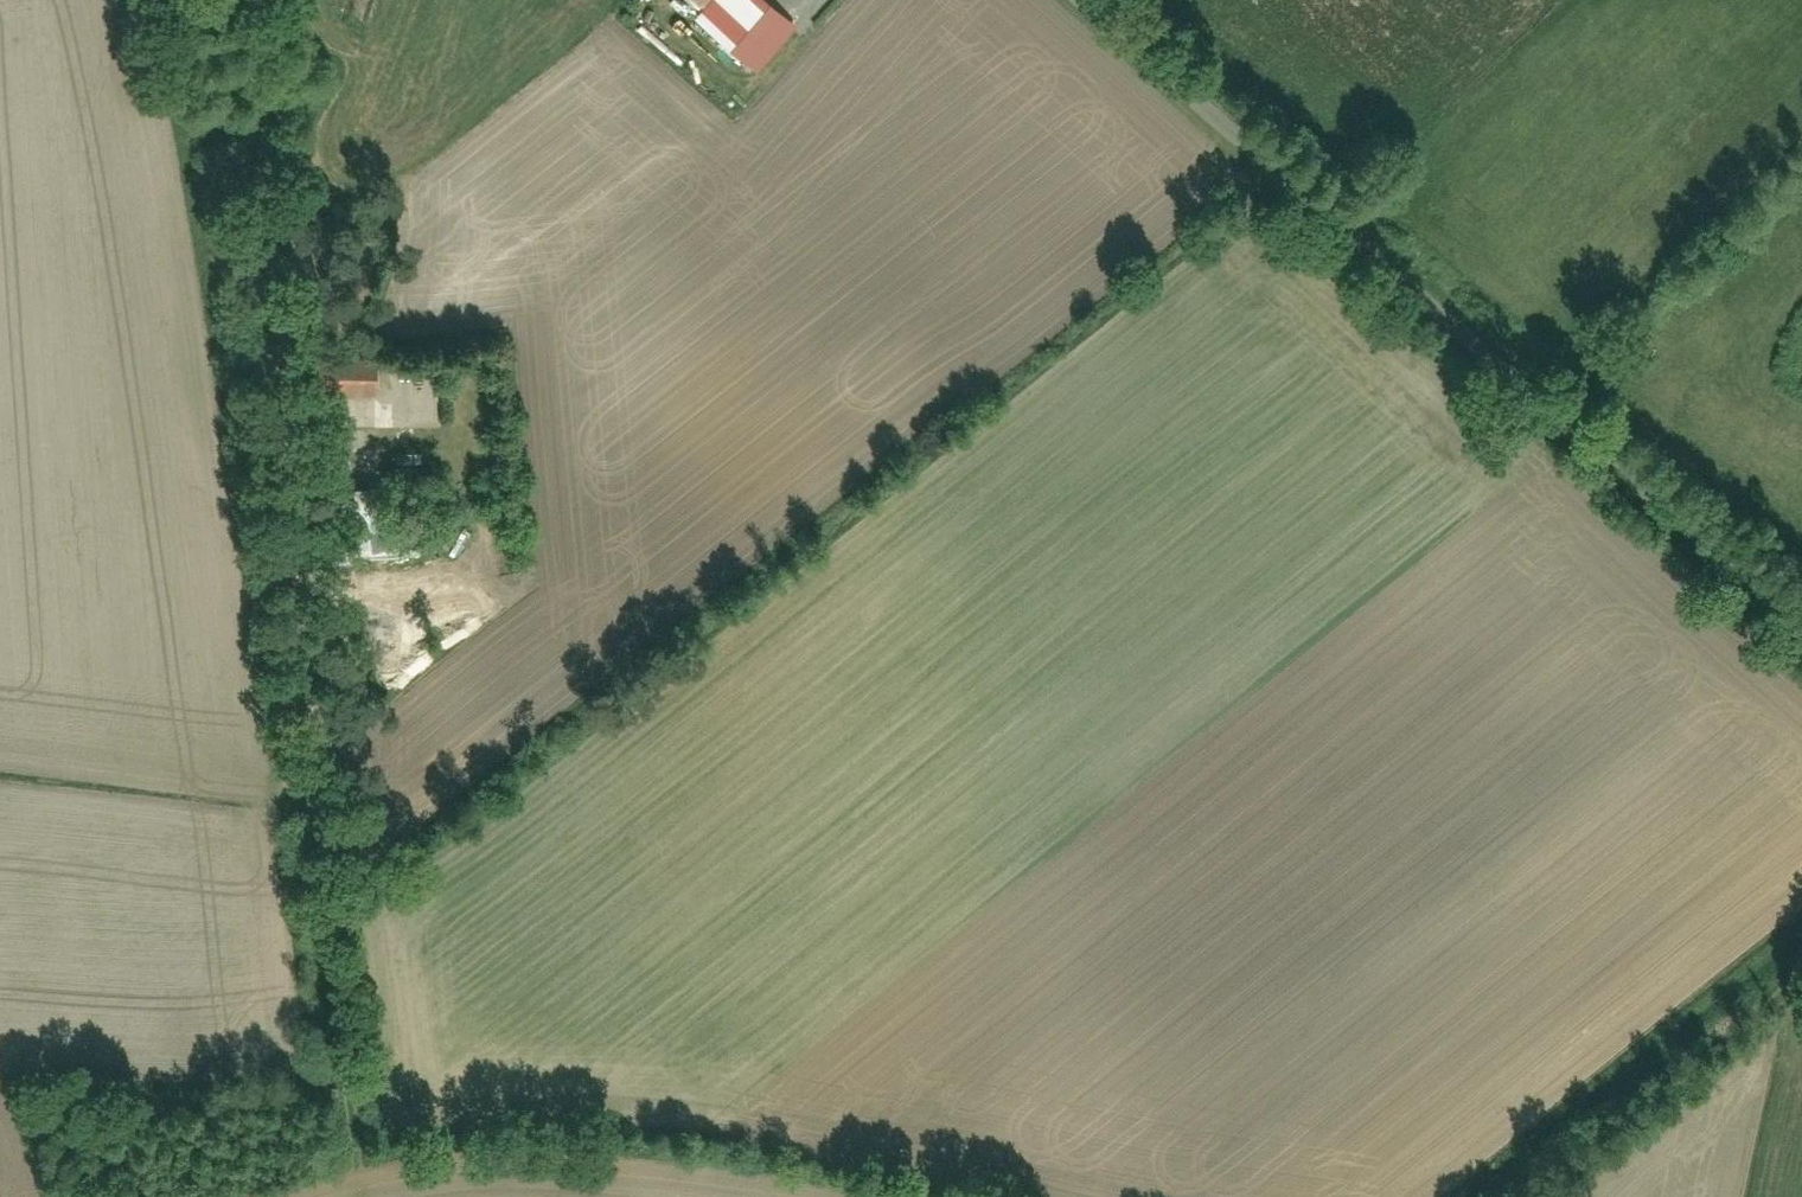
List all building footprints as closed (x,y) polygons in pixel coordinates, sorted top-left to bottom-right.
[(704,18),(720,0),(684,0),(704,18)] [(759,72),(795,26),(762,0),(748,0),(717,39),(759,72)] [(308,363),(310,409),(387,406),(385,360),(308,363)] [(329,501),(332,558),(383,555),(380,499),(329,501)]
